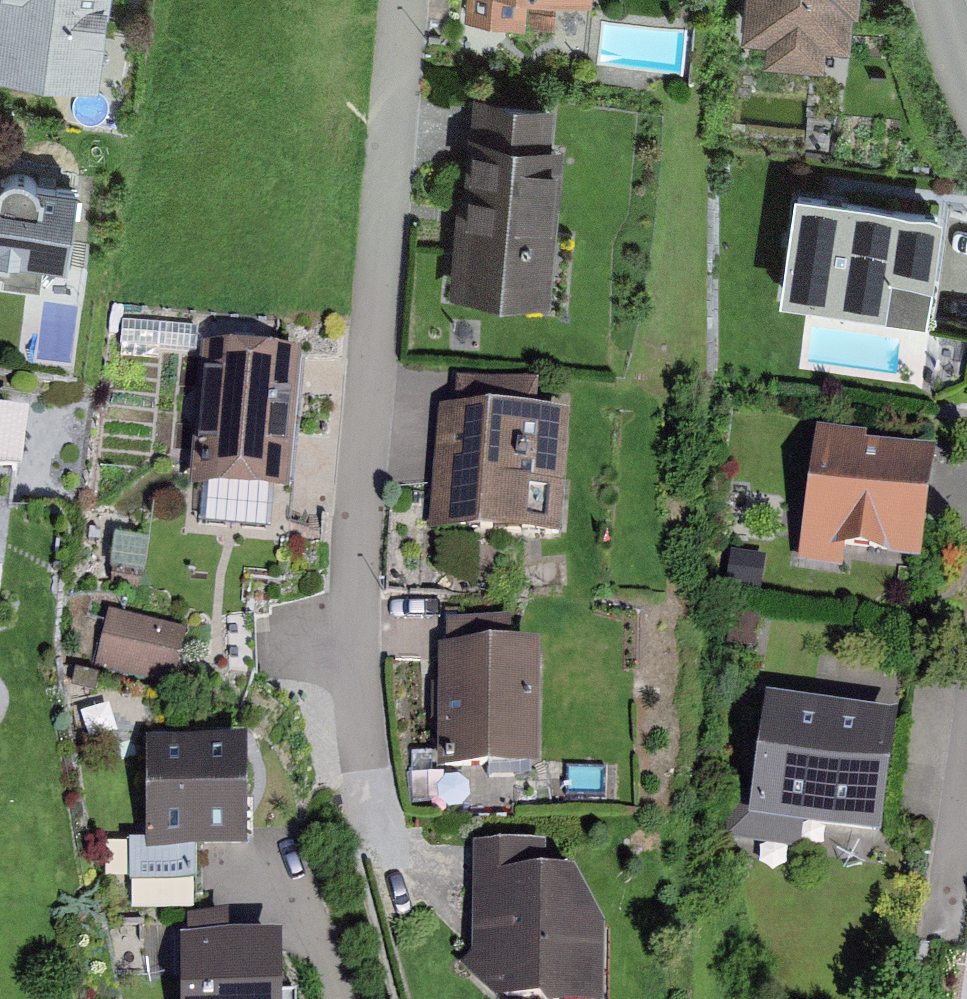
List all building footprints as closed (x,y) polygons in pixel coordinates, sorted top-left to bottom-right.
[(91,87),(100,0),(0,0),(0,78),(91,87)] [(470,23),(564,30),(566,2),(582,4),(583,0),(472,0),(470,23)] [(726,36),(757,39),(754,61),(811,67),(814,41),(838,44),(843,0),(730,0),(726,36)] [(547,98),(464,93),(452,299),(536,303),(547,98)] [(51,268),(57,176),(0,172),(0,265),(51,268)] [(933,209),(783,188),(768,301),(917,322),(933,209)] [(44,367),(76,369),(80,313),(48,310),(44,367)] [(302,352),(201,344),(190,488),(290,496),(302,352)] [(494,411),(437,407),(428,530),(560,540),(569,416),(560,416),(494,411)] [(868,436),(816,429),(798,561),(842,567),(844,552),(920,562),(936,453),(867,443),(868,436)] [(725,589),(761,594),(766,556),(730,551),(725,589)] [(186,630),(109,611),(96,667),(172,686),(186,630)] [(530,648),(433,645),(428,770),(526,774),(530,648)] [(766,697),(753,784),(733,781),(724,840),(800,851),(803,829),(880,840),(898,716),(766,697)] [(247,739),(145,739),(145,852),(247,852),(247,739)] [(472,843),(470,979),(492,979),(492,998),(603,998),(604,928),(575,876),(540,875),(540,844),(472,843)] [(181,936),(181,998),(281,998),(282,937),(181,936)]
